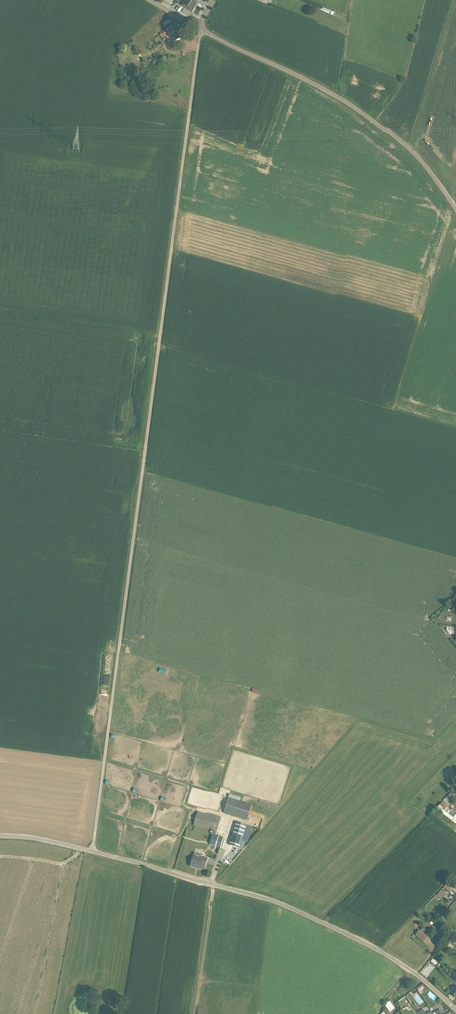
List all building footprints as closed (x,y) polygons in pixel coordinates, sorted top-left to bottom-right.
[(176,4),(192,13),(196,6),(187,0),(179,0),(176,4)] [(321,8),(320,11),(334,17),(336,13),(321,8)] [(144,62),(138,48),(134,49),(136,54),(135,55),(139,65),(141,64),(141,63),(144,62)] [(224,816),(248,823),(253,807),(229,800),(224,816)] [(442,805),(437,812),(442,816),(447,809),(442,805)] [(221,850),(224,839),(217,837),(222,819),(197,812),(193,827),(212,832),(211,836),(213,836),(210,846),(221,850)] [(250,828),(236,825),(230,848),(244,852),(250,828)] [(194,853),(190,867),(205,871),(208,861),(202,858),(203,856),(194,853)] [(450,883),(444,889),(454,898),(455,896),(451,892),(454,887),(450,883)] [(442,892),(438,896),(442,900),(446,896),(442,892)] [(420,931),(415,936),(424,944),(428,938),(420,931)] [(442,952),(445,948),(440,944),(437,949),(442,952)] [(419,1006),(424,1003),(419,994),(414,997),(419,1006)] [(385,1007),(390,1013),(395,1010),(390,1003),(385,1007)]
